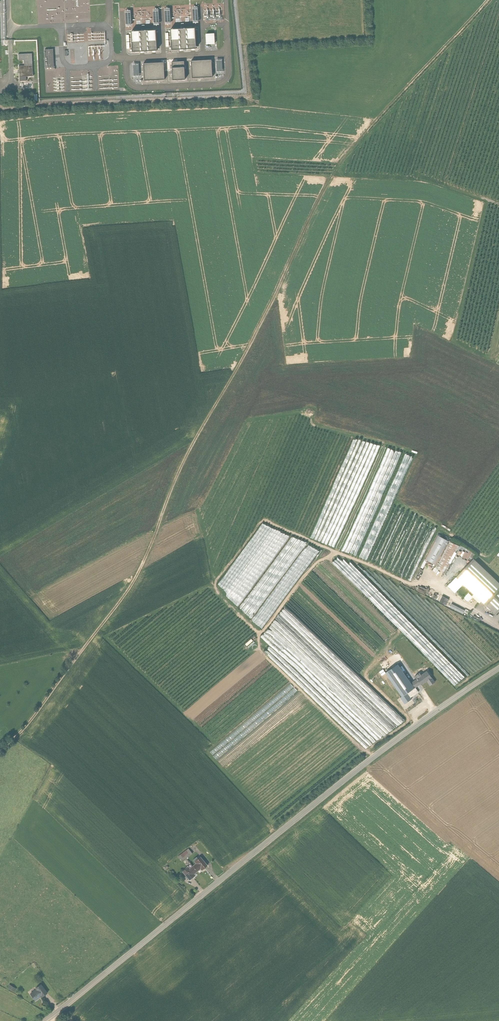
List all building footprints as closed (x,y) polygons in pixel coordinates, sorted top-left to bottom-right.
[(195,28),(170,30),(171,49),(196,48),(195,28)] [(156,30),(131,31),(132,51),(157,50),(156,30)] [(215,32),(206,33),(207,45),(216,44),(215,32)] [(53,50),(45,50),(45,68),(54,67),(53,50)] [(32,53),(19,54),(19,60),(24,60),(24,66),(19,66),(19,78),(33,77),(32,53)] [(191,61),(192,78),(212,78),(212,60),(191,61)] [(144,62),(144,80),(164,79),(164,62),(144,62)] [(172,62),(173,81),(185,79),(184,62),(172,62)] [(436,533),(423,561),(424,562),(429,564),(442,536),(436,533)] [(443,537),(429,564),(435,567),(449,540),(443,537)] [(450,542),(436,568),(445,573),(459,546),(450,542)] [(363,547),(360,556),(368,559),(371,550),(363,547)] [(473,559),(456,577),(474,594),(485,605),(486,606),(496,615),(498,612),(498,583),(473,559)] [(475,596),(474,594),(472,596),(468,592),(468,593),(465,596),(463,597),(466,601),(468,602),(473,597),(477,601),(474,604),(475,606),(478,602),(479,603),(481,601),(480,600),(475,596)] [(442,596),(439,602),(446,605),(449,599),(442,596)] [(451,604),(449,607),(463,614),(465,611),(451,604)] [(399,662),(386,670),(402,696),(401,696),(405,703),(413,698),(412,696),(419,692),(416,687),(427,680),(430,685),(436,681),(428,669),(421,673),(420,671),(415,674),(417,678),(411,682),(399,662)] [(188,849),(178,857),(180,859),(181,858),(183,861),(192,854),(188,849)] [(194,862),(196,864),(193,866),(197,872),(201,869),(202,871),(208,866),(200,857),(194,862)] [(197,872),(193,866),(190,869),(188,866),(182,872),(190,881),(196,876),(195,875),(197,872)] [(36,990),(30,994),(35,1001),(41,997),(42,998),(48,993),(41,983),(34,988),(36,990)]
